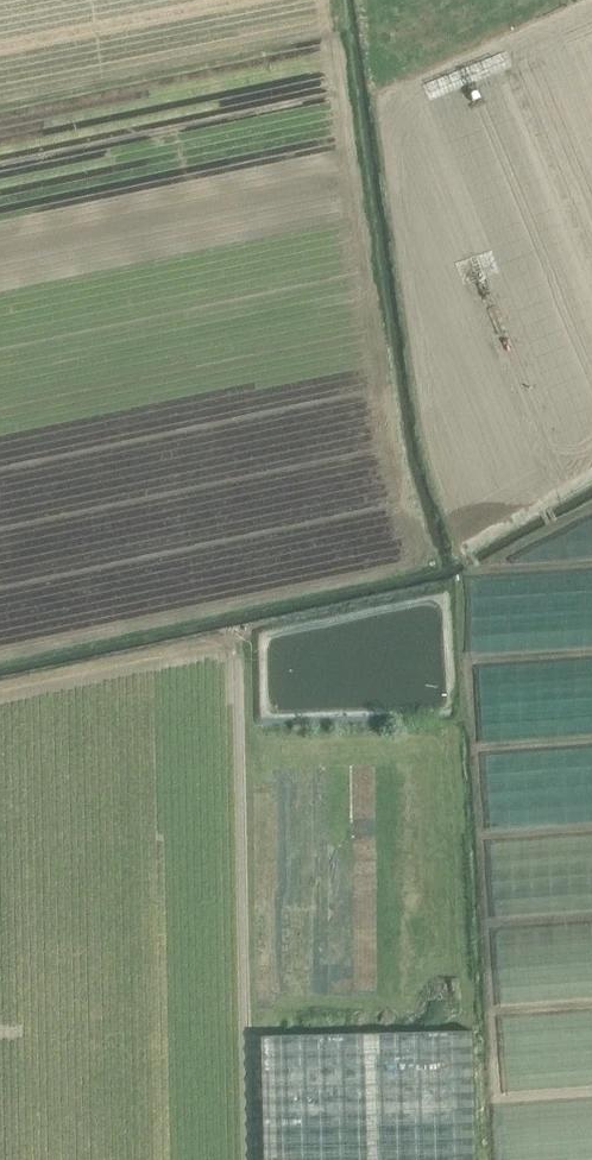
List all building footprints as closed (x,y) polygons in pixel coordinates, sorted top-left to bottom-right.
[(473,1030),(262,1036),(265,1159),(475,1159),(473,1030)]
